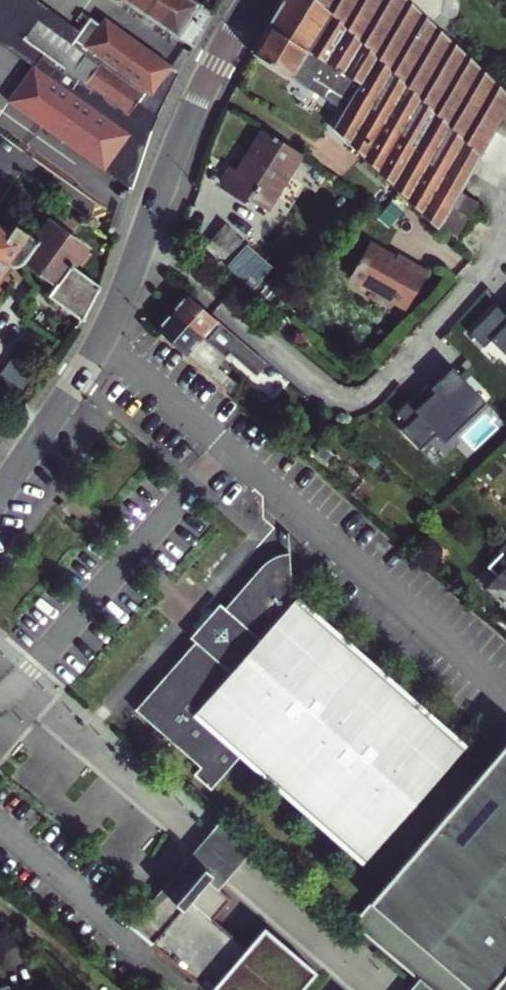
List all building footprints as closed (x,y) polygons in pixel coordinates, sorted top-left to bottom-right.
[(15,26),(36,0),(0,0),(0,14),(15,26)] [(193,46),(213,11),(210,9),(197,0),(125,0),(193,46)] [(268,26),(359,83),(368,98),(358,110),(377,127),(359,155),(397,191),(437,230),(451,206),(460,190),(505,109),(505,92),(423,12),(410,0),(283,0),(268,26)] [(427,0),(410,0),(423,12),(431,4),(427,0)] [(73,28),(43,7),(34,20),(69,44),(77,31),(73,28)] [(91,12),(86,19),(111,35),(123,34),(91,12)] [(69,44),(34,20),(23,36),(32,43),(84,81),(86,80),(128,110),(127,112),(152,129),(173,84),(168,75),(151,64),(149,52),(123,34),(111,35),(86,19),(77,31),(69,44)] [(0,20),(0,108),(3,110),(29,75),(28,75),(34,66),(22,56),(32,43),(23,36),(0,20)] [(359,83),(268,26),(252,53),(307,87),(312,77),(348,101),(359,83)] [(179,73),(149,52),(151,64),(168,75),(173,84),(179,73)] [(343,110),(348,101),(312,77),(307,87),(343,110)] [(348,101),(343,110),(333,129),(359,155),(377,127),(358,110),(368,98),(359,83),(348,101)] [(302,154),(262,129),(238,169),(230,165),(220,182),(266,211),(302,154)] [(460,190),(451,206),(468,216),(477,200),(460,190)] [(38,239),(78,267),(89,252),(84,248),(86,246),(69,234),(76,224),(68,218),(66,221),(57,215),(52,222),(49,220),(36,238),(38,239)] [(5,263),(12,264),(18,263),(22,261),(25,258),(25,257),(38,239),(36,238),(5,216),(0,222),(0,270),(5,263)] [(246,242),(223,223),(206,243),(229,263),(246,242)] [(99,282),(78,267),(38,239),(25,257),(25,258),(57,281),(49,293),(82,318),(99,282)] [(398,257),(371,241),(351,277),(405,308),(426,269),(400,254),(398,257)] [(259,356),(186,294),(172,312),(218,352),(225,343),(251,366),(259,356)] [(503,315),(497,309),(473,332),(484,344),(492,336),(505,350),(505,311),(503,315)] [(225,358),(218,352),(172,312),(157,329),(230,393),(237,384),(218,367),(225,358)] [(259,356),(251,366),(267,379),(275,370),(259,356)] [(487,401),(453,367),(405,415),(439,449),(487,401)] [(486,412),(467,434),(482,447),(500,425),(486,412)] [(199,583),(431,783),(454,756),(442,746),(446,740),(413,712),(408,717),(388,699),(392,695),(358,665),(354,670),(333,652),(337,647),(303,618),(299,623),(282,609),(287,602),(283,558),(280,550),(276,545),(267,539),(258,537),(249,539),(242,543),(204,585),(200,581),(199,583)] [(503,553),(488,567),(497,576),(487,586),(505,605),(505,556),(503,553)] [(367,856),(431,783),(199,583),(193,589),(197,593),(181,612),(177,608),(169,617),(173,621),(151,647),(156,651),(149,659),(144,655),(114,689),(169,737),(154,754),(172,770),(207,730),(241,758),(246,752),(266,770),(261,775),(295,805),(300,799),(321,818),(317,823),(350,852),(355,847),(367,856)] [(151,647),(144,655),(149,659),(156,651),(151,647)] [(354,931),(425,989),(505,989),(505,748),(354,931)] [(189,906),(155,947),(207,989),(304,989),(311,982),(260,939),(243,951),(189,906)]
